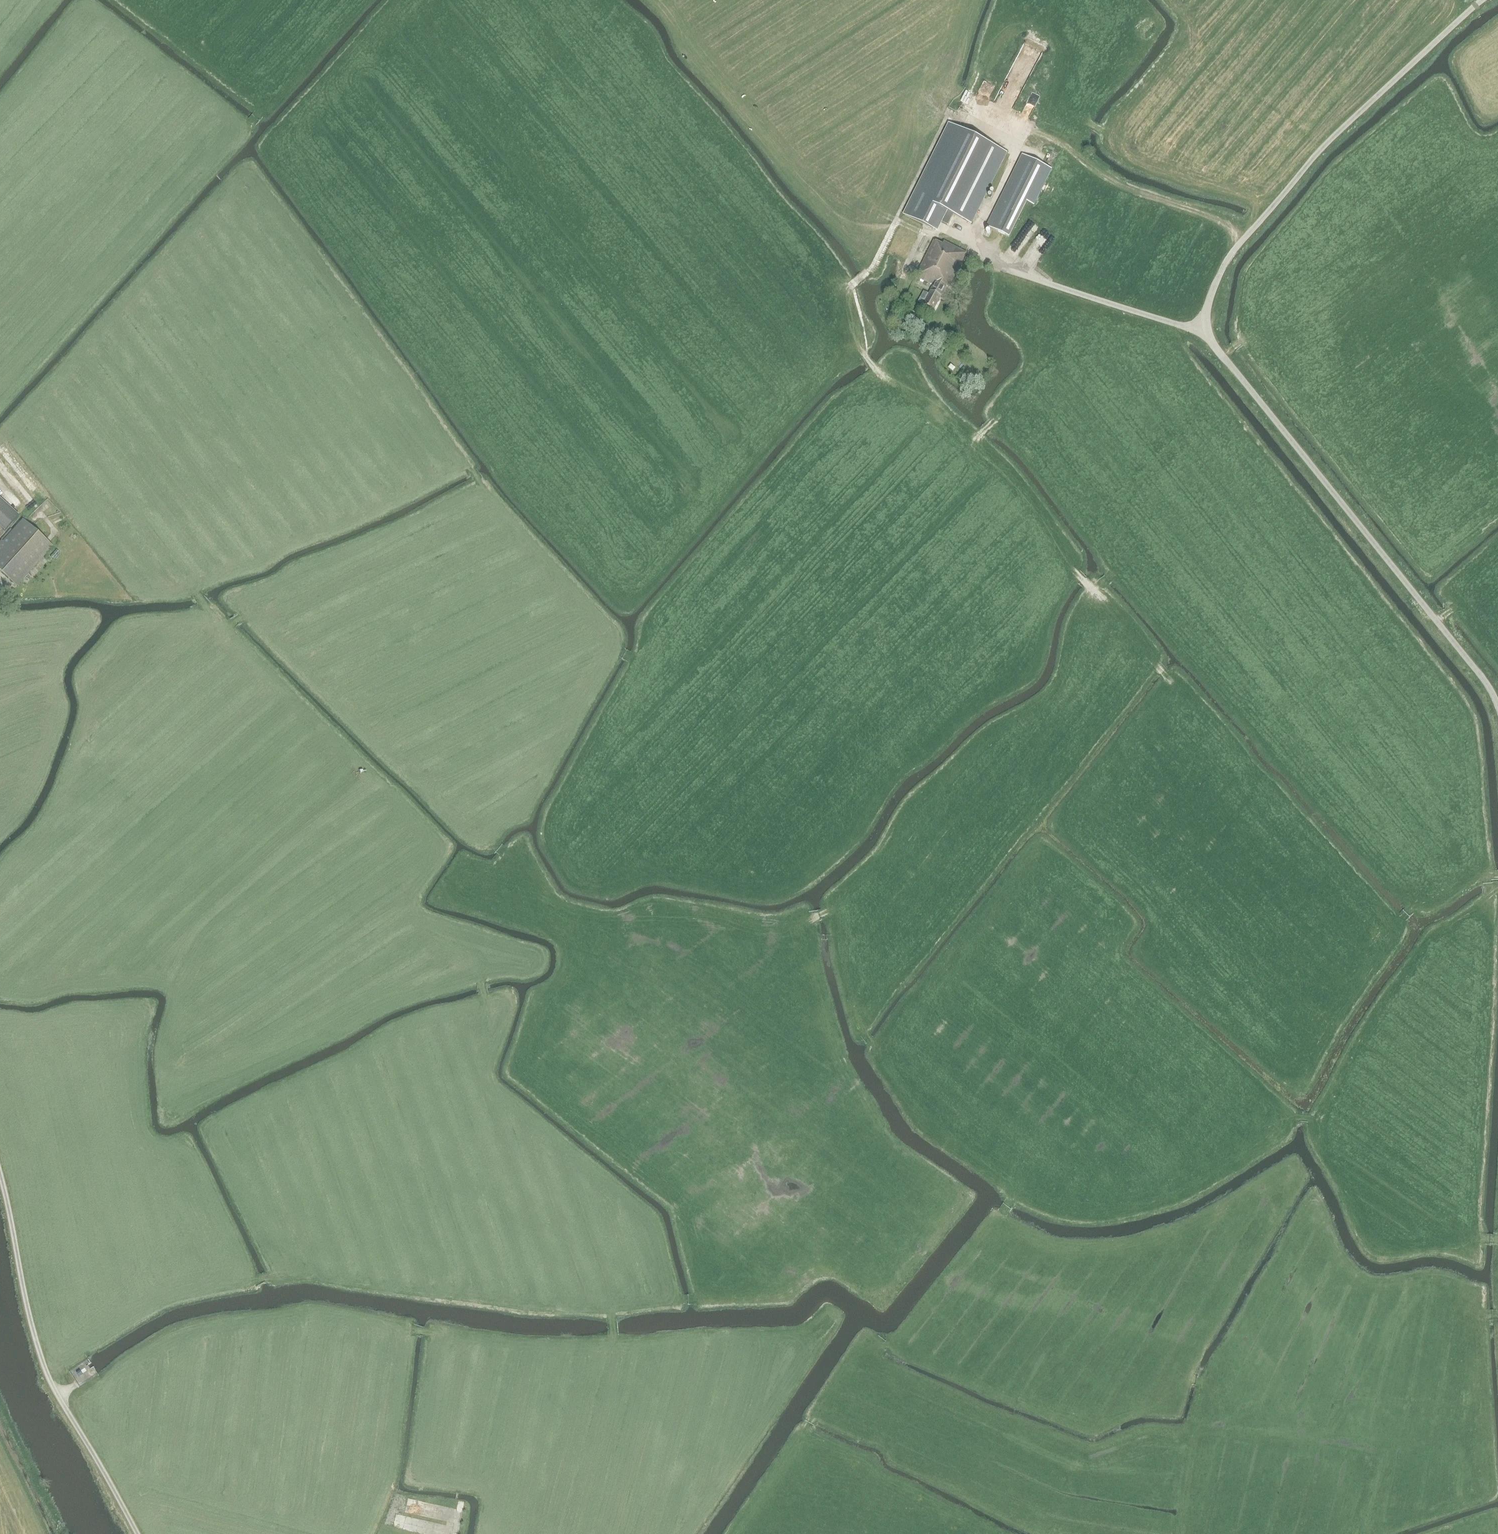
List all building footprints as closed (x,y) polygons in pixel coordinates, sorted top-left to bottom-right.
[(920,222),(934,229),(939,219),(944,209),(958,216),(972,223),(989,188),(1007,152),(988,143),(969,134),(951,124),(928,170),(905,215),(920,222)] [(987,226),(1009,237),(1026,202),(1034,205),(1051,169),(1022,154),(987,226)] [(1047,236),(1042,244),(1048,248),(1053,240),(1047,236)] [(934,284),(923,305),(933,310),(946,286),(949,287),(966,253),(943,242),(942,244),(934,240),(916,276),(934,284)] [(5,531),(19,515),(0,498),(0,526),(5,531)] [(52,546),(22,519),(2,541),(1,540),(0,541),(0,571),(16,586),(52,546)]
